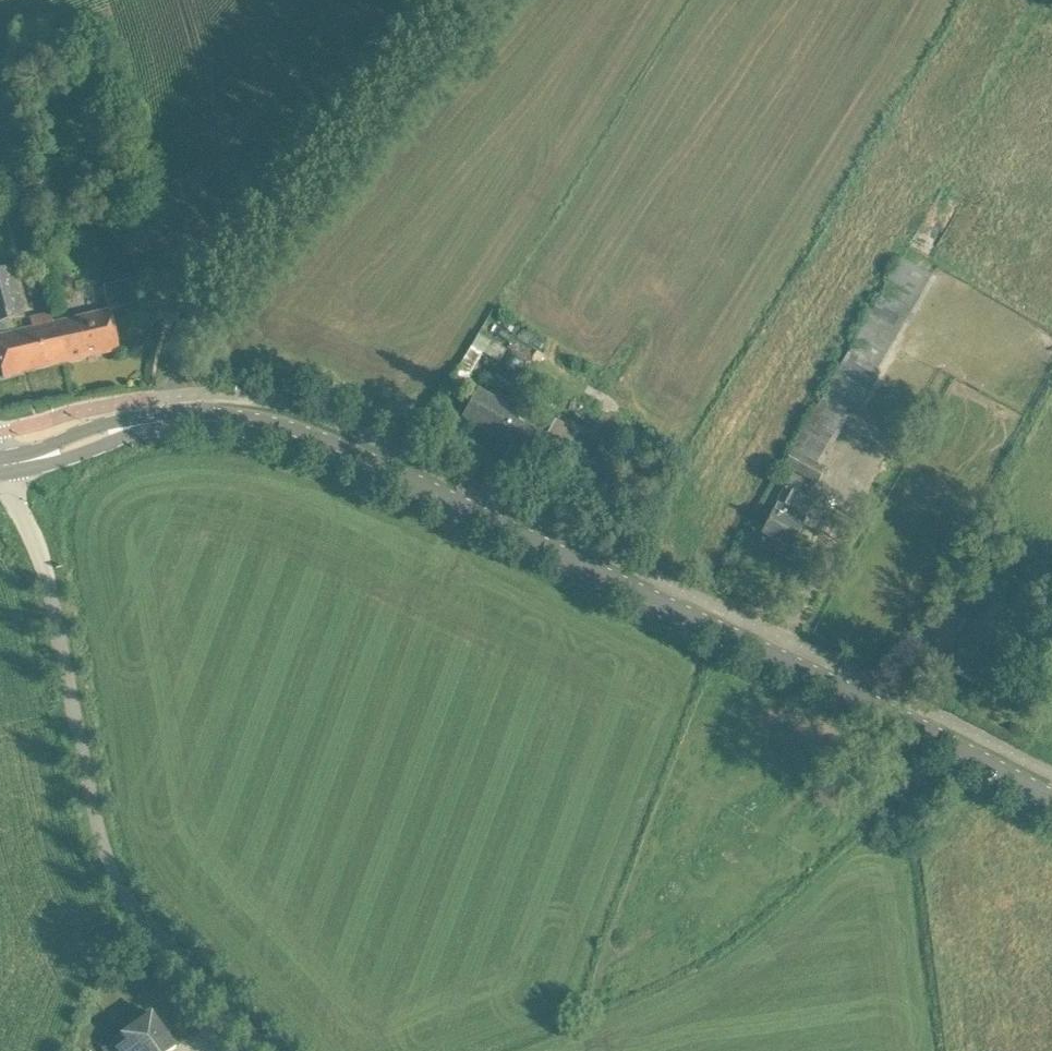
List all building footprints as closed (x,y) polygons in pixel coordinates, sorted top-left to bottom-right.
[(12,320),(24,317),(12,266),(0,269),(0,322),(12,320)] [(131,277),(108,282),(113,306),(136,302),(131,277)] [(110,309),(89,314),(56,322),(66,362),(119,349),(110,309)] [(66,362),(56,322),(53,323),(51,313),(30,318),(32,328),(0,335),(0,365),(3,377),(66,362)] [(576,434),(574,433),(575,431),(550,417),(542,430),(537,427),(539,424),(478,388),(461,417),(527,455),(532,447),(560,463),(576,434)] [(802,526),(814,503),(785,487),(778,502),(771,514),(761,533),(791,549),(802,526)] [(176,1047),(151,1012),(102,1047),(104,1050),(170,1050),(176,1047)]
